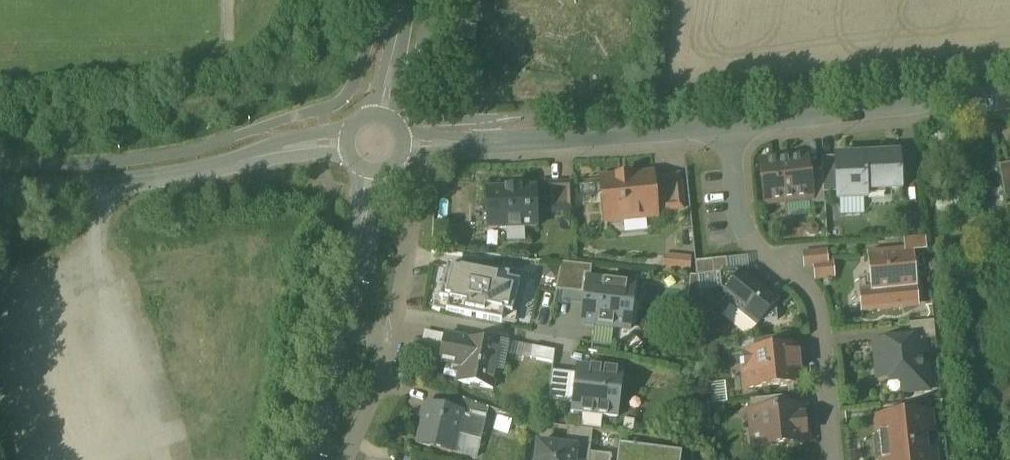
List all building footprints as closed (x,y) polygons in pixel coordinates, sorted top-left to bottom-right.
[(900,155),(863,157),(865,193),(902,191),(900,155)] [(863,157),(836,158),(838,194),(838,202),(866,201),(865,193),(863,157)] [(836,158),(821,159),(822,168),(823,195),(838,194),(836,158)] [(796,159),(762,163),(766,205),(809,200),(811,200),(807,170),(807,168),(796,159)] [(999,167),(1005,200),(1009,199),(1009,165),(999,167)] [(822,168),(807,170),(811,200),(809,200),(810,206),(824,204),(823,195),(822,168)] [(653,175),(600,180),(605,224),(657,219),(657,213),(653,179),(653,175)] [(679,177),(653,179),(657,213),(683,210),(679,177)] [(573,184),(547,185),(548,214),(574,213),(573,184)] [(535,190),(489,192),(490,232),(537,230),(535,190)] [(925,238),(903,239),(905,252),(913,252),(913,253),(927,251),(925,238)] [(905,252),(868,256),(871,292),(871,295),(902,291),(917,290),(913,253),(913,252),(905,252)] [(809,259),(810,280),(834,279),(832,257),(809,259)] [(691,260),(663,258),(662,274),(689,277),(691,260)] [(747,258),(727,260),(728,273),(736,272),(742,272),(743,270),(745,271),(749,271),(747,258)] [(727,260),(696,263),(697,278),(719,275),(719,274),(728,273),(727,260)] [(555,292),(585,295),(587,279),(591,279),(592,267),(561,264),(555,292)] [(448,266),(439,300),(448,302),(446,313),(471,318),(472,314),(477,315),(476,319),(502,324),(504,314),(512,315),(520,284),(508,281),(510,276),(457,266),(456,268),(448,266)] [(758,287),(741,274),(739,276),(736,272),(728,273),(719,274),(719,275),(721,291),(725,294),(720,299),(757,329),(761,323),(777,322),(776,305),(780,300),(760,284),(758,287)] [(587,279),(585,295),(581,326),(629,332),(635,284),(591,279),(587,279)] [(902,291),(871,295),(871,292),(859,293),(861,313),(904,308),(902,291)] [(934,322),(909,325),(911,340),(924,339),(924,340),(936,339),(934,322)] [(500,348),(445,337),(440,365),(459,368),(456,384),(457,384),(491,391),(500,348)] [(911,340),(874,344),(878,380),(909,377),(910,393),(929,391),(924,340),(924,339),(911,340)] [(553,363),(555,351),(514,343),(512,354),(553,363)] [(797,349),(745,354),(747,372),(743,373),(745,390),(801,385),(797,349)] [(618,420),(624,372),(576,366),(574,389),(572,404),(571,414),(618,420)] [(572,404),(574,389),(567,388),(568,374),(551,372),(548,402),(572,404)] [(491,391),(457,384),(454,397),(462,400),(488,409),(501,413),(505,394),(491,391)] [(488,409),(462,400),(459,412),(428,404),(418,444),(451,453),(456,435),(481,441),(488,409)] [(930,403),(906,405),(907,418),(931,415),(930,403)] [(803,408),(750,414),(752,433),(755,433),(761,438),(762,449),(807,444),(803,408)] [(883,420),(885,434),(879,435),(882,459),(936,459),(935,451),(926,452),(922,417),(931,417),(931,415),(907,418),(883,420)] [(568,428),(565,448),(576,450),(575,459),(589,459),(590,453),(592,431),(568,428)] [(538,445),(536,459),(575,459),(576,450),(565,448),(538,445)] [(619,447),(617,459),(663,459),(664,452),(619,447)]
